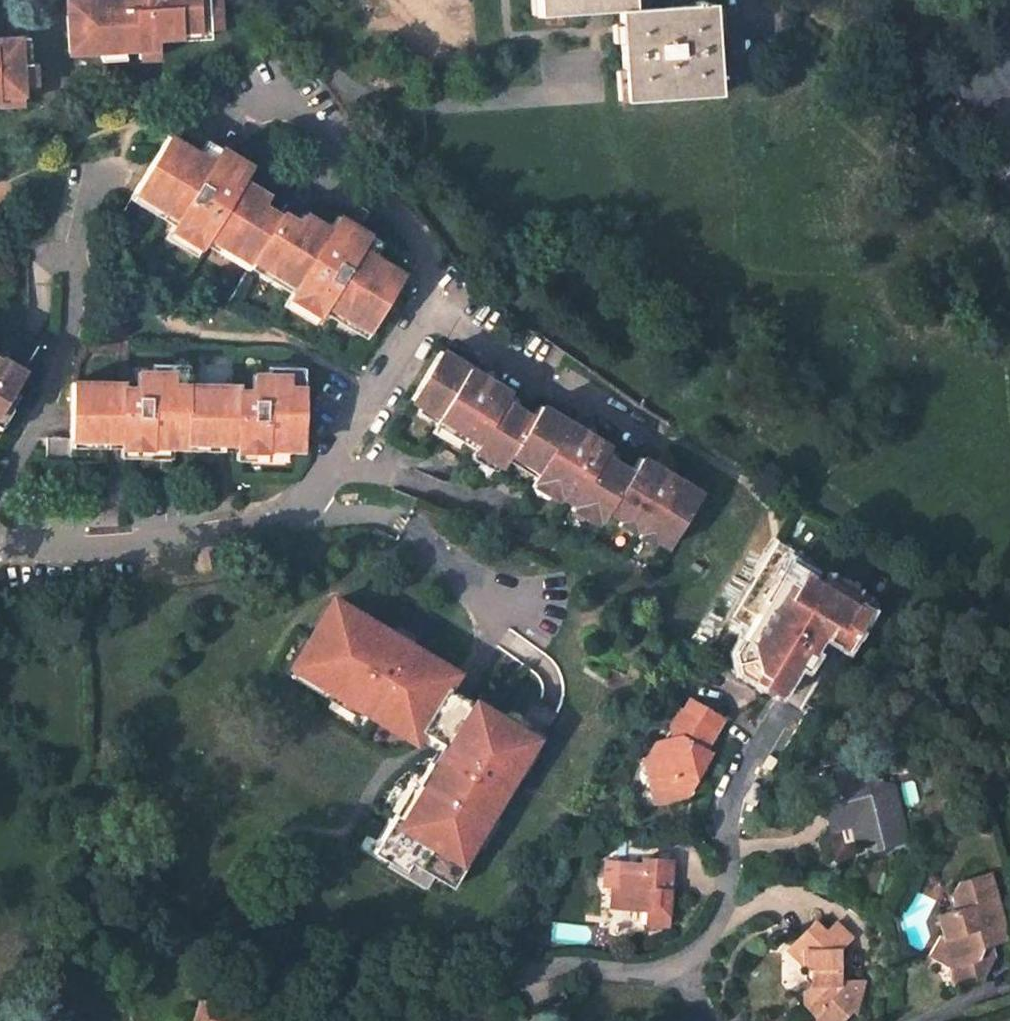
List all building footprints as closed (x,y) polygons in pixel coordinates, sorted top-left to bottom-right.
[(158,49),(158,38),(182,37),(182,28),(210,27),(221,27),(220,0),(73,0),(73,15),(67,14),(68,53),(101,51),(123,50),(139,50),(158,49)] [(539,16),(618,10),(634,9),(633,0),(538,0),(539,16)] [(618,10),(624,101),(720,95),(713,4),(662,7),(652,8),(634,9),(618,10)] [(210,27),(182,28),(182,37),(183,39),(210,39),(210,27)] [(23,95),(22,87),(37,87),(36,63),(29,62),(28,37),(18,38),(18,46),(0,47),(0,97),(23,95)] [(0,38),(0,47),(18,46),(18,38),(0,38)] [(158,49),(139,50),(139,60),(160,60),(158,49)] [(101,62),(123,61),(123,50),(101,51),(101,62)] [(956,87),(972,112),(1009,86),(1009,51),(956,87)] [(23,104),(23,95),(0,97),(0,105),(23,104)] [(229,174),(214,164),(200,156),(170,137),(136,193),(177,220),(173,226),(170,232),(201,251),(205,244),(208,238),(233,254),(238,247),(255,257),(257,258),(259,254),(281,215),(265,206),(269,199),(252,188),(243,182),(250,171),(236,162),(229,174)] [(221,152),(208,143),(200,156),(214,164),(221,152)] [(214,164),(229,174),(236,162),(221,152),(214,164)] [(177,220),(136,193),(131,200),(173,226),(177,220)] [(362,250),(349,243),(356,230),(338,219),(331,231),(304,216),(299,225),(282,214),(281,215),(259,254),(275,263),(270,272),(295,287),(292,294),(288,300),(318,319),(319,317),(325,307),(370,334),(403,277),(382,263),(374,258),(362,250)] [(362,250),(369,237),(356,230),(349,243),(362,250)] [(166,239),(197,258),(201,251),(170,232),(166,239)] [(381,245),(369,237),(362,250),(374,258),(381,245)] [(275,263),(259,254),(257,258),(255,257),(238,247),(233,254),(208,238),(205,244),(246,270),(248,267),(292,294),(295,287),(270,272),(275,263)] [(285,306),(315,325),(318,319),(288,300),(285,306)] [(370,334),(325,307),(319,317),(365,343),(370,334)] [(511,396),(497,387),(494,377),(484,379),(482,368),(467,370),(459,365),(441,354),(411,403),(437,419),(433,427),(435,429),(461,445),(474,454),(498,469),(502,472),(508,463),(511,456),(533,422),(522,415),(506,405),(511,396)] [(0,358),(0,366),(7,371),(10,365),(0,358)] [(4,404),(7,407),(17,392),(12,389),(18,379),(7,371),(0,366),(0,410),(4,404)] [(174,372),(173,386),(187,386),(187,366),(154,367),(153,372),(174,372)] [(484,379),(494,377),(491,367),(482,368),(484,379)] [(288,379),(289,390),(303,390),(303,370),(268,370),(268,379),(288,379)] [(120,449),(150,449),(150,448),(166,448),(171,448),(186,448),(186,446),(187,386),(173,386),(174,372),(153,372),(137,372),(137,389),(123,388),(124,382),(70,382),(71,440),(105,440),(113,440),(120,440),(120,449)] [(236,455),(266,455),(266,452),(287,451),(303,451),(303,390),(289,390),(288,379),(268,379),(253,378),(253,391),(238,391),(238,386),(187,386),(186,446),(223,446),(230,446),(236,446),(236,455)] [(522,415),(519,401),(511,396),(506,405),(522,415)] [(9,409),(7,407),(4,404),(0,410),(0,424),(9,409)] [(536,482),(560,497),(575,507),(599,522),(603,524),(603,525),(609,516),(632,475),(619,467),(603,458),(608,450),(594,441),(591,430),(583,433),(580,423),(569,426),(556,418),(540,408),(533,422),(511,456),(539,473),(535,479),(534,481),(536,482)] [(591,430),(589,421),(580,423),(583,433),(591,430)] [(432,435),(457,451),(461,445),(435,429),(432,435)] [(71,440),(46,439),(45,460),(71,460),(71,449),(71,440)] [(105,440),(71,440),(71,449),(106,449),(105,440)] [(166,448),(150,448),(150,449),(120,449),(120,458),(170,459),(171,448),(166,448)] [(603,458),(619,467),(616,455),(608,450),(603,458)] [(236,463),(288,462),(287,451),(266,452),(266,455),(236,455),(236,463)] [(471,460),(495,475),(498,469),(474,454),(471,460)] [(539,473),(511,456),(508,463),(535,479),(539,473)] [(632,475),(609,516),(621,523),(635,531),(641,535),(655,544),(668,552),(700,498),(686,489),(674,482),(673,472),(663,473),(662,464),(650,466),(641,460),(632,475)] [(662,464),(663,473),(673,472),(671,462),(662,464)] [(532,489),(556,504),(560,497),(536,482),(532,489)] [(571,513),(595,528),(599,522),(575,507),(571,513)] [(635,531),(621,523),(617,529),(631,538),(635,531)] [(637,541),(651,550),(655,544),(641,535),(637,541)] [(813,646),(820,634),(841,646),(849,651),(874,608),(856,597),(837,586),(833,592),(821,585),(812,580),(819,567),(777,541),(732,618),(750,630),(734,656),(741,673),(773,692),(780,697),(799,665),(805,669),(813,656),(809,653),(813,646)] [(821,585),(833,592),(837,586),(856,597),(859,592),(828,574),(821,585)] [(494,819),(525,769),(519,765),(532,744),(538,748),(549,731),(513,709),(509,715),(474,694),(470,701),(447,687),(451,680),(424,664),(428,657),(431,653),(416,645),(410,655),(401,649),(405,643),(374,624),(335,600),(311,640),(315,642),(299,669),(363,707),(384,720),(389,711),(412,725),(439,741),(434,751),(405,797),(415,803),(404,820),(395,814),(371,853),(386,861),(404,872),(409,863),(431,876),(451,889),(477,848),(470,844),(481,826),(488,831),(494,819)] [(841,646),(820,634),(813,646),(833,658),(841,646)] [(311,640),(306,636),(284,673),(357,718),(363,707),(299,669),(315,642),(311,640)] [(455,674),(428,657),(424,664),(451,680),(455,674)] [(686,794),(710,752),(704,749),(721,718),(689,699),(682,709),(680,707),(670,725),(673,735),(655,739),(643,758),(651,790),(671,785),(686,794)] [(439,741),(412,725),(407,734),(434,751),(439,741)] [(538,748),(532,744),(519,765),(525,769),(528,771),(541,749),(538,748)] [(908,842),(894,789),(865,773),(820,783),(816,792),(821,812),(829,817),(832,832),(853,827),(860,831),(864,841),(878,837),(883,836),(886,847),(908,842)] [(654,800),(686,794),(671,785),(651,790),(654,800)] [(415,803),(405,797),(395,814),(404,820),(415,803)] [(479,850),(497,821),(494,819),(488,831),(481,826),(470,844),(477,848),(479,850)] [(853,827),(857,843),(864,841),(860,831),(853,827)] [(878,837),(880,849),(886,847),(883,836),(878,837)] [(636,902),(652,903),(651,907),(651,922),(671,923),(674,858),(645,856),(644,860),(638,860),(623,859),(621,884),(616,883),(615,901),(615,905),(636,906),(636,902)] [(431,876),(409,863),(404,872),(386,861),(384,865),(423,889),(431,876)] [(1009,938),(991,874),(962,883),(955,896),(959,911),(941,915),(946,935),(941,937),(935,949),(937,959),(949,966),(959,964),(964,982),(985,975),(991,965),(985,946),(1009,938)] [(805,968),(811,968),(811,984),(803,991),(803,1004),(817,1017),(817,1020),(841,1020),(850,1012),(853,1015),(863,983),(839,984),(840,952),(852,940),(835,924),(826,934),(813,922),(795,941),(805,952),(805,968)] [(786,949),(805,968),(805,952),(795,941),(786,949)] [(949,966),(954,984),(955,985),(964,982),(959,964),(949,966)] [(199,999),(194,1020),(245,1020),(247,1013),(199,999)]
